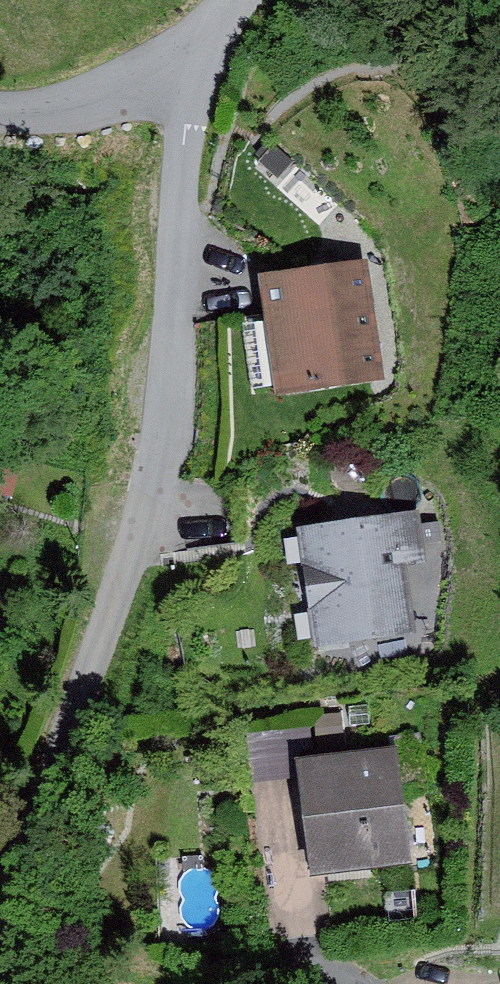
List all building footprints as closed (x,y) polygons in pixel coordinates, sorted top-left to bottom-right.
[(265,277),(279,398),(353,389),(339,269),(265,277)] [(415,505),(294,517),(306,642),(403,632),(396,562),(420,560),(415,505)] [(283,750),(292,867),(403,858),(394,741),(283,750)]
